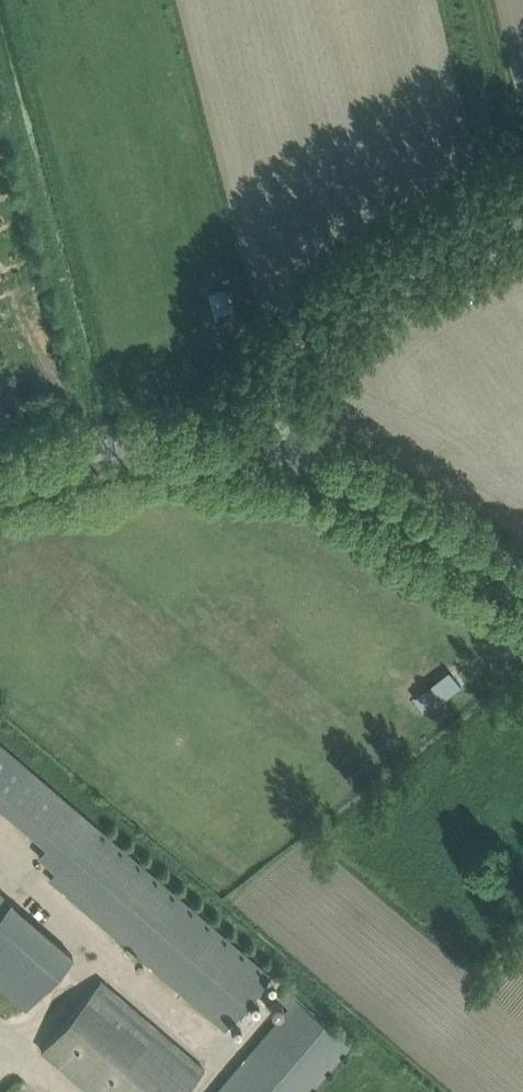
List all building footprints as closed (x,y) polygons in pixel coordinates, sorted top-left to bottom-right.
[(216,315),(230,310),(222,285),(207,290),(216,315)] [(427,711),(466,684),(454,667),(416,694),(427,711)] [(28,769),(0,745),(0,801),(28,769)] [(270,978),(94,827),(80,843),(71,835),(63,844),(54,836),(38,855),(56,871),(50,879),(225,1030),(270,978)] [(10,902),(9,902),(0,894),(0,914),(10,902)] [(27,1010),(62,969),(0,915),(0,987),(27,1010)] [(204,1070),(101,981),(41,1050),(89,1091),(186,1091),(204,1070)] [(217,1091),(308,1091),(349,1045),(296,1000),(285,991),(278,1000),(289,1009),(217,1091)]
